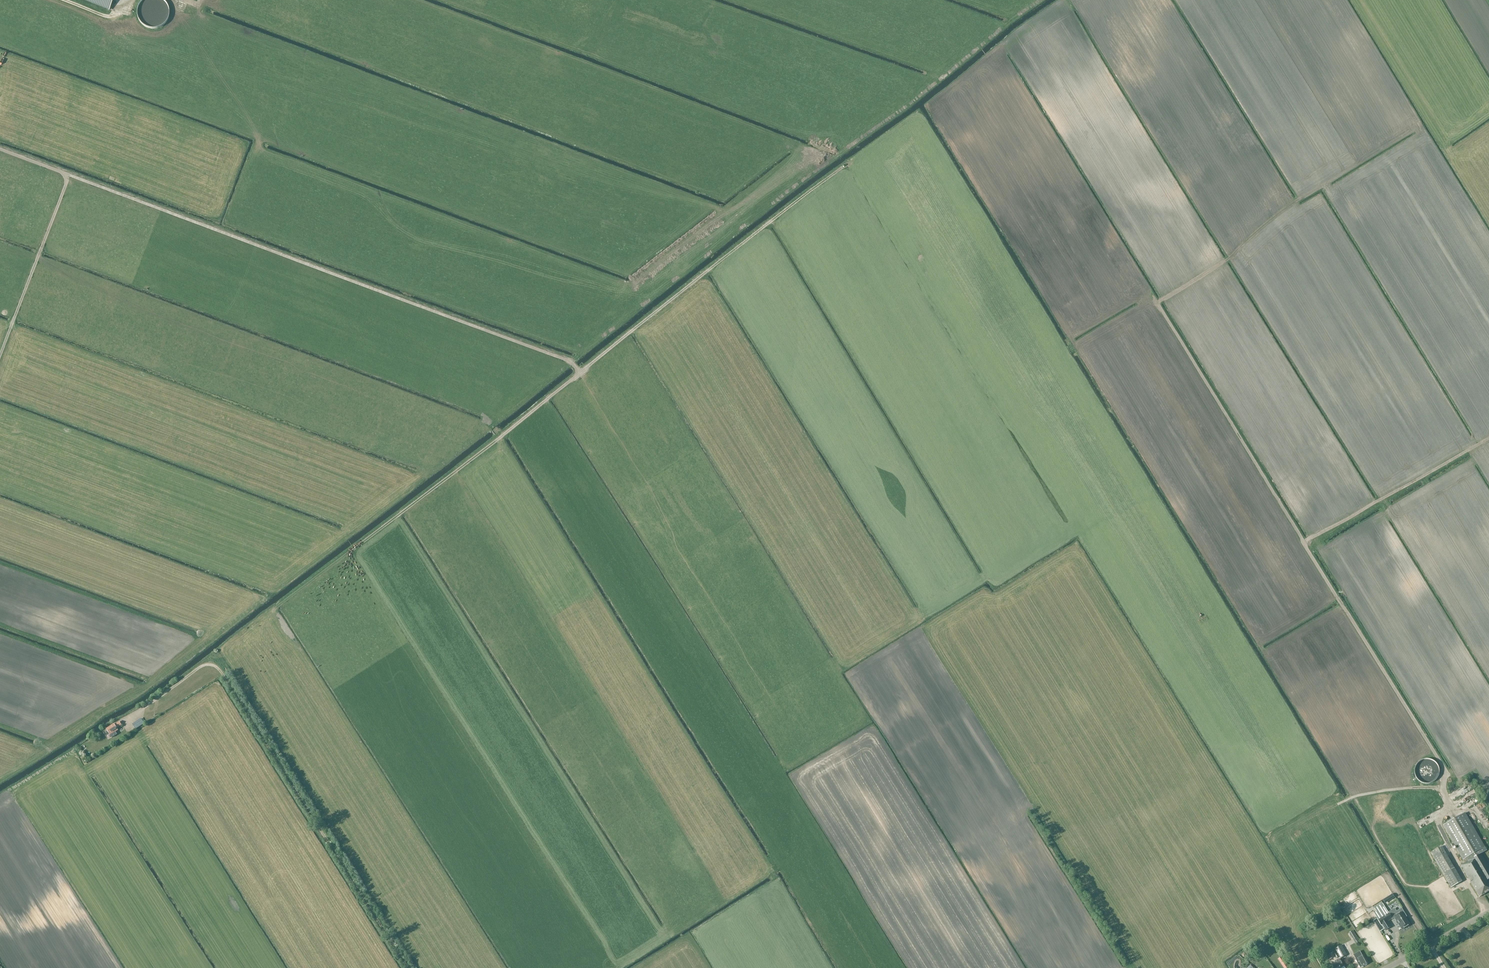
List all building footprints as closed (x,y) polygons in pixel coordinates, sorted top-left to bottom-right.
[(110,9),(114,0),(87,0),(110,9)] [(141,707),(124,717),(127,722),(144,713),(141,707)] [(141,720),(132,725),(136,731),(145,725),(141,720)] [(107,730),(109,734),(112,738),(117,735),(116,732),(118,731),(116,729),(122,725),(120,722),(114,725),(107,730)] [(1454,790),(1457,796),(1470,787),(1467,782),(1454,790)] [(1472,789),(1462,794),(1465,800),(1475,794),(1472,789)] [(1468,819),(1465,813),(1443,826),(1465,863),(1461,865),(1479,897),(1488,891),(1488,868),(1481,854),(1487,850),(1468,819)] [(1462,882),(1441,846),(1431,852),(1451,888),(1462,882)] [(1385,904),(1394,898),(1392,894),(1383,900),(1385,904)] [(1390,916),(1386,909),(1383,903),(1374,909),(1376,912),(1374,913),(1379,922),(1381,925),(1382,925),(1385,930),(1391,927),(1387,922),(1392,919),(1395,918),(1397,921),(1396,922),(1397,924),(1398,924),(1401,929),(1409,924),(1405,917),(1406,916),(1401,909),(1390,916)] [(1341,945),(1335,949),(1340,959),(1346,956),(1345,953),(1341,945)] [(1360,967),(1368,963),(1363,956),(1362,956),(1360,951),(1353,955),(1360,967)] [(1336,964),(1329,967),(1341,967),(1344,967),(1339,959),(1335,962),(1336,964)]
